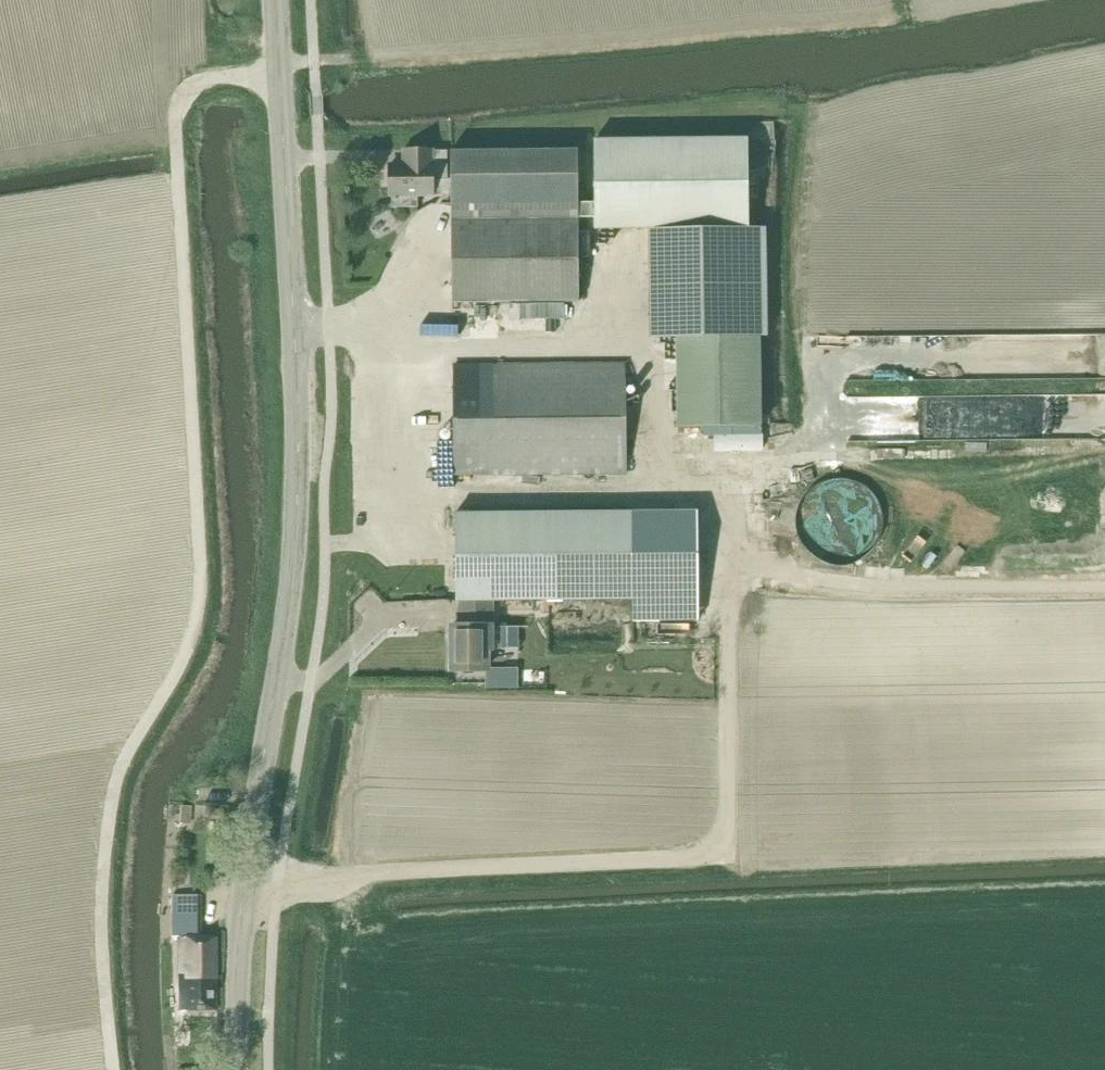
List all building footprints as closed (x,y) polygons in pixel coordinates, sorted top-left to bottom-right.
[(677,338),(678,427),(703,427),(761,426),(760,337),(768,337),(767,229),(749,229),(749,141),(595,141),(595,229),(649,229),(651,339),(677,338)] [(390,163),(390,167),(391,195),(392,195),(392,208),(419,208),(419,195),(434,194),(434,181),(448,180),(448,151),(434,152),(434,150),(402,150),(402,163),(390,163)] [(452,151),(452,180),(454,303),(496,303),(497,332),(562,331),(562,302),(580,302),(579,216),(587,216),(587,200),(579,200),(578,150),(452,151)] [(455,475),(627,473),(625,364),(455,366),(455,441),(455,475)] [(715,435),(761,434),(761,426),(703,427),(703,435),(715,435)] [(801,544),(866,565),(888,498),(823,477),(801,544)] [(491,600),(633,599),(632,512),(456,513),(457,601),(461,601),(491,600)] [(491,625),(491,600),(461,601),(461,627),(452,627),(452,671),(488,670),(487,649),(492,649),(492,641),(504,640),(504,625),(491,625)] [(545,618),(525,618),(526,648),(545,648),(545,618)] [(517,670),(487,670),(488,691),(517,690),(517,670)] [(191,825),(193,807),(182,806),(180,824),(191,825)] [(224,810),(206,808),(205,818),(223,820),(224,810)] [(172,896),(172,937),(181,937),(180,1011),(217,1010),(217,937),(202,937),(202,896),(172,896)] [(173,1007),(175,1032),(184,1031),(183,1015),(182,1011),(179,1011),(178,1006),(173,1007)]
